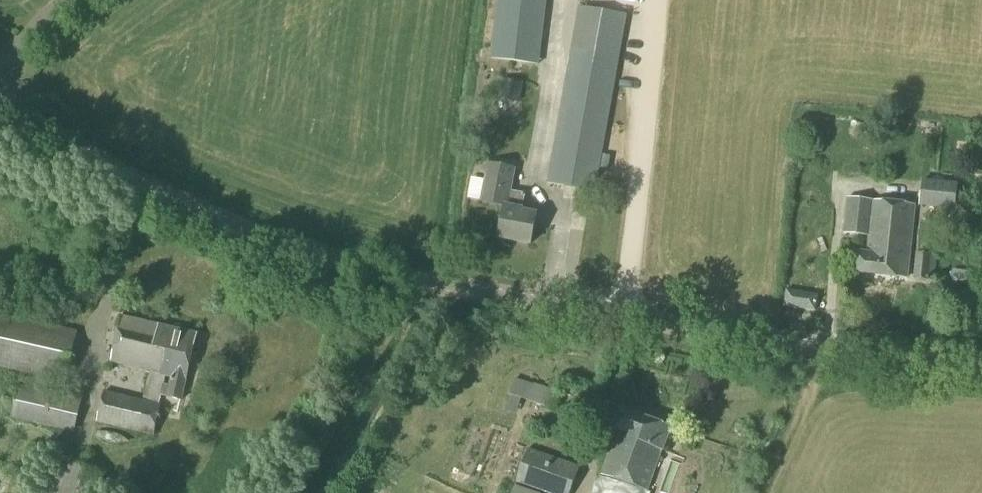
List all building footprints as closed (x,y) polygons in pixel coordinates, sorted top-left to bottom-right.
[(547,0),(497,0),(490,60),(539,66),(547,0)] [(595,193),(627,16),(579,7),(546,184),(595,193)] [(518,103),(522,84),(501,80),(498,99),(518,103)] [(531,244),(536,216),(523,213),(523,211),(518,210),(521,194),(509,192),(513,170),(485,164),(484,171),(489,172),(483,203),(505,207),(499,238),(531,244)] [(955,212),(958,184),(922,181),(919,208),(938,210),(937,219),(953,221),(954,212),(955,212)] [(907,278),(914,206),(848,199),(845,234),(871,236),(870,251),(858,250),(855,273),(907,278)] [(934,282),(937,256),(915,254),(913,280),(934,282)] [(818,295),(785,290),(783,307),(815,312),(818,295)] [(77,331),(0,314),(0,369),(65,384),(77,331)] [(145,392),(162,396),(181,401),(196,336),(121,318),(111,363),(150,372),(145,392)] [(556,411),(561,395),(515,380),(504,411),(515,414),(520,399),(556,411)] [(74,434),(81,402),(18,387),(10,419),(74,434)] [(153,436),(162,396),(145,392),(143,402),(104,393),(97,423),(153,436)] [(670,427),(619,410),(612,429),(617,430),(601,476),(647,491),(661,450),(662,450),(670,427)] [(579,467),(527,450),(516,483),(544,492),(570,492),(579,467)]
